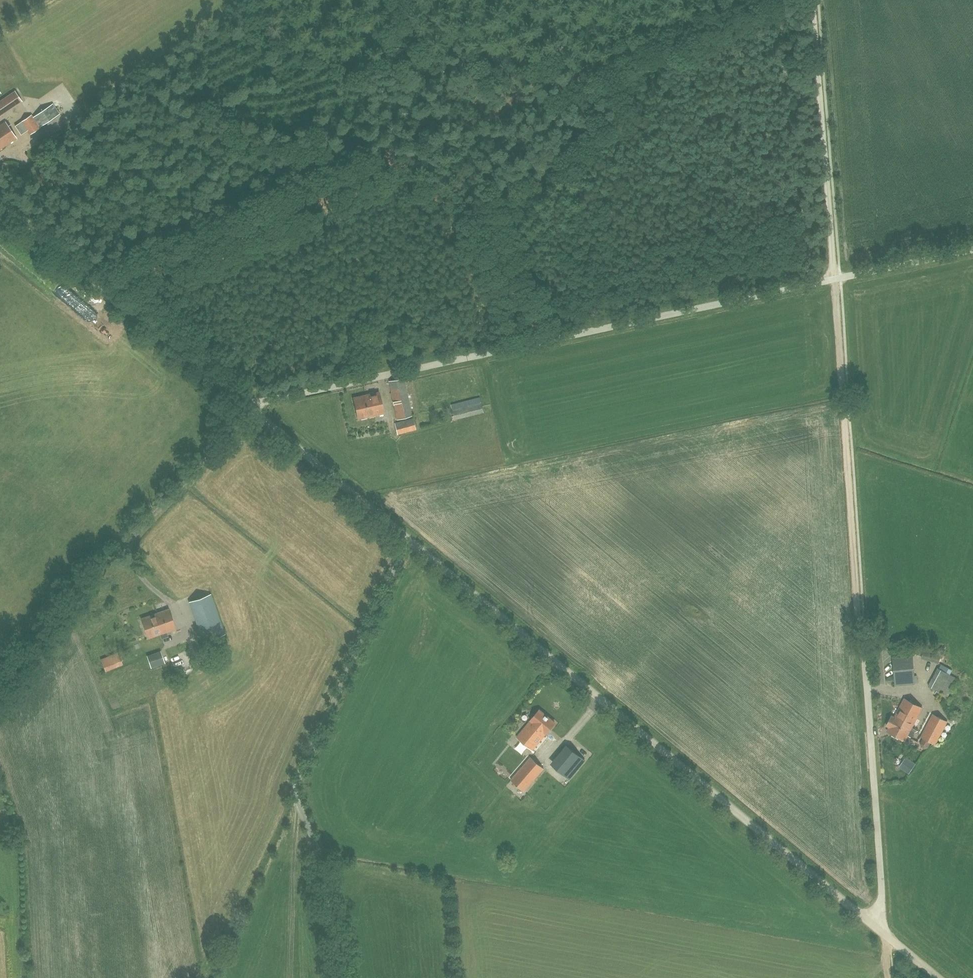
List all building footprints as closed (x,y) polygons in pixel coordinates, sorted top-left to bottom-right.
[(22,101),(15,91),(0,101),(0,116),(22,101)] [(53,104),(33,117),(32,114),(22,121),(15,126),(21,135),(27,131),(29,135),(40,127),(60,114),(53,104)] [(16,138),(5,122),(0,126),(0,149),(16,138)] [(397,420),(413,416),(406,378),(389,381),(397,419),(397,420)] [(359,418),(384,413),(380,392),(355,397),(359,418)] [(455,419),(484,413),(480,397),(451,403),(455,419)] [(398,424),(399,429),(416,424),(415,419),(398,424)] [(418,424),(398,430),(399,435),(419,430),(418,424)] [(190,602),(204,641),(224,634),(211,595),(190,602)] [(148,637),(176,628),(169,609),(141,618),(148,637)] [(924,648),(921,658),(938,662),(941,652),(924,648)] [(184,676),(190,673),(187,667),(195,663),(189,651),(175,657),(184,676)] [(147,656),(151,669),(165,665),(160,652),(147,656)] [(120,663),(116,653),(102,658),(106,668),(120,663)] [(914,684),(913,663),(912,656),(892,657),(895,685),(914,684)] [(600,660),(590,671),(595,675),(605,664),(600,660)] [(938,668),(928,686),(948,696),(957,678),(938,668)] [(913,730),(911,730),(922,708),(905,699),(895,717),(892,716),(887,726),(889,727),(887,731),(905,740),(908,735),(912,737),(915,732),(918,731),(914,728),(913,730)] [(532,750),(546,733),(547,733),(555,723),(539,710),(531,720),(517,737),(532,750)] [(928,747),(930,742),(935,745),(948,722),(932,713),(920,737),(923,738),(920,743),(921,747),(925,749),(928,747)] [(569,780),(586,760),(566,744),(550,763),(569,780)] [(514,748),(504,768),(511,772),(521,752),(514,748)] [(511,780),(524,791),(544,768),(531,757),(511,780)] [(503,796),(508,787),(502,783),(497,792),(503,796)]
